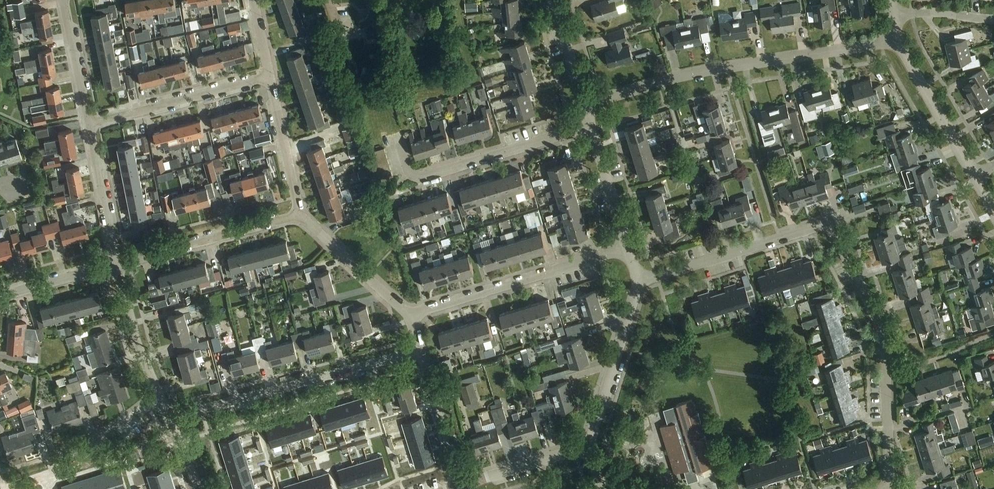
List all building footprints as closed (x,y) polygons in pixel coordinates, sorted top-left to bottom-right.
[(141,19),(138,0),(136,0),(125,2),(128,16),(135,15),(136,22),(141,21),(141,19)] [(152,12),(150,0),(138,0),(141,19),(152,17),(152,12)] [(158,11),(160,22),(166,21),(165,15),(164,15),(162,0),(150,0),(152,12),(158,11)] [(164,15),(165,15),(165,17),(177,15),(176,8),(174,0),(162,0),(164,15)] [(187,6),(194,5),(195,10),(195,12),(201,12),(200,10),(199,4),(198,0),(186,0),(187,6)] [(199,4),(200,10),(205,9),(204,3),(211,2),(210,0),(198,0),(199,4)] [(211,2),(217,1),(220,23),(226,22),(225,14),(225,13),(223,6),(222,0),(223,0),(210,0),(211,2)] [(282,12),(297,6),(295,0),(279,0),(278,0),(282,12)] [(502,7),(492,8),(493,12),(519,9),(519,0),(501,0),(502,7)] [(592,6),(596,21),(619,14),(619,13),(617,6),(624,4),(623,0),(609,0),(592,6)] [(835,0),(822,0),(822,4),(813,6),(816,26),(831,24),(829,10),(836,9),(835,0)] [(842,4),(851,2),(853,16),(868,14),(866,1),(867,0),(842,0),(842,4)] [(474,2),(465,3),(466,11),(475,11),(475,10),(474,2)] [(762,21),(771,19),(773,31),(781,29),(781,31),(795,29),(793,15),(801,14),(799,3),(782,6),(783,12),(774,14),(773,6),(760,8),(762,21)] [(96,15),(91,16),(94,28),(109,24),(108,19),(117,17),(115,4),(108,5),(109,7),(95,9),(96,15)] [(297,6),(282,12),(287,23),(301,18),(301,19),(305,18),(303,12),(299,14),(297,6)] [(13,9),(9,10),(11,18),(14,18),(13,16),(14,15),(15,18),(25,17),(24,7),(13,9)] [(368,15),(375,18),(377,13),(377,8),(369,9),(369,12),(368,15)] [(504,24),(506,24),(506,23),(521,21),(519,9),(493,12),(493,17),(503,16),(504,24)] [(36,19),(20,22),(21,28),(50,23),(47,10),(34,13),(36,19)] [(725,13),(719,14),(720,22),(723,39),(735,38),(734,36),(740,35),(740,38),(749,37),(747,26),(757,25),(755,13),(745,15),(746,19),(734,20),(734,19),(734,18),(733,18),(733,17),(733,16),(732,16),(732,15),(731,15),(731,14),(730,14),(729,14),(729,13),(728,13),(727,13),(726,13),(725,13)] [(367,17),(365,19),(369,25),(373,22),(375,18),(368,15),(367,17)] [(214,17),(202,19),(203,26),(215,24),(214,17)] [(692,17),(684,19),(684,20),(685,22),(686,28),(687,33),(690,46),(702,43),(700,34),(701,34),(709,32),(708,28),(706,18),(693,21),(692,18),(692,17)] [(301,18),(287,23),(291,34),(295,33),(297,38),(310,33),(308,28),(305,29),(301,19),(301,18)] [(369,25),(365,19),(362,21),(359,21),(360,29),(365,28),(369,25)] [(506,23),(506,24),(506,31),(497,32),(498,36),(524,34),(522,21),(521,21),(506,23)] [(240,22),(228,25),(229,33),(242,31),(240,22)] [(677,23),(660,27),(660,28),(662,35),(664,34),(664,35),(666,41),(674,39),(675,39),(675,40),(677,49),(690,46),(687,33),(686,28),(685,22),(677,23)] [(50,23),(21,28),(22,34),(32,32),(33,39),(39,38),(52,35),(50,23)] [(440,24),(441,32),(448,31),(448,23),(440,24)] [(109,24),(94,28),(96,40),(115,36),(117,36),(120,35),(123,34),(122,29),(110,31),(109,24)] [(137,41),(135,29),(127,30),(129,43),(137,41)] [(380,29),(367,30),(367,38),(381,37),(380,29)] [(627,40),(624,29),(609,34),(612,44),(613,44),(615,50),(605,52),(610,67),(624,63),(625,65),(633,62),(629,46),(623,48),(621,42),(627,40)] [(956,41),(946,44),(949,55),(968,49),(966,39),(973,37),(972,30),(957,34),(959,41),(956,41)] [(191,45),(197,44),(194,33),(188,35),(191,45)] [(115,36),(96,40),(99,52),(114,48),(113,41),(116,41),(115,36)] [(231,38),(237,61),(248,58),(245,44),(239,45),(237,37),(231,38)] [(225,49),(221,50),(225,64),(237,61),(231,38),(223,40),(225,49)] [(144,43),(146,52),(153,50),(151,42),(144,43)] [(510,50),(513,58),(529,53),(525,42),(508,47),(503,48),(501,49),(502,53),(510,50)] [(137,44),(129,46),(132,60),(139,58),(137,44)] [(221,50),(215,52),(213,44),(207,46),(213,67),(225,64),(221,50)] [(201,70),(213,67),(207,46),(202,47),(204,55),(197,56),(201,70)] [(293,57),(288,59),(291,68),(306,63),(303,54),(306,53),(304,47),(291,52),(293,57)] [(114,48),(99,52),(101,64),(120,60),(119,55),(115,55),(114,48)] [(39,58),(24,61),(25,67),(53,61),(51,49),(38,51),(39,58)] [(380,59),(389,57),(387,49),(378,51),(380,59)] [(968,49),(949,55),(951,65),(962,63),(964,62),(966,69),(980,65),(979,58),(976,59),(975,54),(970,56),(968,49)] [(649,51),(636,54),(638,59),(651,55),(649,51)] [(514,61),(516,69),(516,70),(530,66),(532,65),(529,53),(513,58),(504,60),(505,64),(514,61)] [(178,57),(173,58),(178,77),(189,74),(186,60),(179,61),(178,57)] [(125,59),(122,60),(123,66),(130,65),(129,62),(129,58),(125,59)] [(148,60),(149,64),(154,83),(166,80),(162,66),(157,67),(154,58),(148,60)] [(168,64),(162,66),(166,80),(178,77),(173,58),(167,60),(168,64)] [(120,60),(101,64),(104,78),(120,75),(118,66),(121,65),(120,60)] [(53,61),(25,67),(26,73),(32,72),(41,70),(43,76),(37,78),(39,84),(52,82),(50,75),(56,73),(53,61)] [(306,63),(291,68),(295,81),(314,75),(312,70),(308,71),(306,63)] [(145,71),(138,72),(142,86),(154,83),(149,64),(143,66),(145,71)] [(507,80),(508,85),(534,77),(530,66),(516,70),(516,69),(514,69),(517,77),(507,80)] [(970,98),(986,89),(982,82),(988,78),(983,69),(968,78),(970,83),(964,87),(970,98)] [(323,72),(315,74),(318,80),(325,77),(323,72)] [(132,73),(125,75),(128,88),(134,87),(132,73)] [(120,75),(104,78),(106,87),(111,86),(112,92),(126,89),(125,83),(121,84),(120,75)] [(314,75),(295,81),(299,93),(314,88),(312,81),(315,80),(314,75)] [(492,77),(486,80),(488,86),(494,83),(492,77)] [(519,86),(521,93),(522,93),(528,92),(537,89),(534,77),(508,85),(509,89),(519,86)] [(870,79),(860,82),(866,102),(873,100),(884,96),(887,103),(893,101),(886,85),(881,87),(880,85),(873,87),(872,87),(870,79)] [(47,96),(31,99),(32,105),(47,102),(61,99),(59,87),(53,88),(52,82),(39,84),(40,91),(45,90),(47,96)] [(866,102),(860,82),(851,85),(853,93),(845,95),(848,107),(866,102)] [(821,106),(829,104),(831,110),(841,107),(837,93),(832,94),(829,85),(816,89),(821,106)] [(481,101),(487,99),(484,87),(478,89),(481,101)] [(314,88),(299,93),(303,105),(322,98),(321,98),(320,94),(320,93),(316,95),(314,88)] [(800,104),(804,118),(805,121),(817,117),(815,108),(821,106),(816,89),(804,93),(807,102),(800,104)] [(970,98),(977,108),(988,102),(990,107),(993,105),(993,93),(990,95),(986,89),(970,98)] [(521,93),(504,99),(505,102),(513,100),(515,108),(531,103),(528,92),(522,93),(521,93)] [(322,98),(303,105),(308,118),(323,113),(320,105),(323,103),(322,98)] [(32,105),(30,106),(31,111),(34,111),(49,108),(50,114),(64,112),(61,99),(47,102),(32,105)] [(442,104),(440,99),(431,102),(432,107),(442,104)] [(710,102),(697,105),(694,107),(697,118),(705,115),(707,122),(723,117),(719,105),(712,107),(710,102)] [(531,103),(515,108),(518,115),(510,118),(511,122),(535,114),(531,103)] [(774,108),(779,125),(786,123),(788,129),(793,128),(794,129),(797,141),(804,139),(801,127),(796,111),(789,113),(786,104),(774,108)] [(259,105),(247,108),(253,130),(258,129),(255,120),(262,119),(259,105)] [(408,105),(401,107),(403,113),(410,111),(408,105)] [(477,119),(482,135),(493,131),(486,107),(482,109),(484,117),(477,119)] [(247,108),(235,111),(239,125),(246,123),(248,131),(253,130),(247,108)] [(779,125),(774,108),(762,112),(764,121),(758,123),(763,137),(765,145),(773,142),(776,139),(772,127),(779,125)] [(235,111),(224,114),(229,135),(235,133),(233,126),(239,125),(235,111)] [(323,113),(308,118),(311,128),(315,126),(318,131),(320,130),(331,127),(330,124),(329,120),(325,122),(323,113)] [(470,139),(482,135),(477,119),(469,121),(467,113),(463,114),(470,139)] [(224,114),(212,117),(215,131),(222,130),(222,132),(220,133),(221,137),(223,136),(229,135),(224,114)] [(458,142),(470,139),(463,114),(459,116),(461,124),(453,126),(458,142)] [(32,117),(30,118),(31,124),(34,124),(34,125),(46,122),(44,115),(32,117)] [(728,135),(723,117),(707,122),(711,134),(706,135),(708,141),(721,137),(728,135)] [(625,129),(629,141),(647,136),(647,134),(644,126),(653,124),(652,119),(642,122),(642,124),(625,129)] [(986,124),(992,135),(993,133),(993,119),(986,124)] [(435,135),(439,149),(451,145),(443,120),(439,121),(442,131),(434,133),(435,135)] [(189,124),(194,142),(194,145),(201,144),(199,136),(204,135),(200,121),(189,124)] [(189,124),(177,127),(182,147),(188,145),(188,144),(194,142),(189,124)] [(899,132),(897,132),(894,124),(877,129),(880,139),(886,137),(887,142),(889,145),(889,147),(894,145),(896,152),(913,147),(910,135),(901,138),(899,132)] [(354,126),(342,130),(346,142),(358,138),(354,126)] [(171,152),(171,150),(182,147),(177,127),(166,130),(169,142),(171,152)] [(36,138),(48,135),(47,128),(35,131),(36,138)] [(420,130),(423,138),(428,154),(440,151),(439,149),(435,135),(427,137),(424,129),(420,130)] [(44,142),(45,148),(74,142),(71,130),(58,132),(59,139),(50,141),(44,142)] [(165,153),(171,152),(169,142),(166,130),(154,133),(157,147),(163,146),(165,153)] [(655,131),(647,134),(647,136),(629,141),(633,153),(651,148),(650,146),(648,139),(657,136),(655,131)] [(423,138),(415,141),(413,132),(409,134),(417,158),(428,154),(423,138)] [(255,138),(257,146),(270,142),(268,134),(255,137),(255,138)] [(818,134),(809,136),(810,140),(812,144),(820,142),(818,134)] [(147,136),(141,137),(143,152),(150,151),(147,136)] [(714,146),(718,157),(734,153),(730,140),(722,143),(721,137),(708,141),(710,147),(714,146)] [(4,143),(11,165),(14,164),(14,161),(22,159),(15,139),(4,143)] [(120,158),(135,155),(133,146),(137,145),(136,139),(122,142),(122,148),(118,149),(120,158)] [(311,162),(326,158),(322,147),(326,146),(324,140),(310,144),(312,150),(308,151),(311,162)] [(0,142),(0,166),(6,164),(7,166),(11,165),(4,143),(3,141),(0,142)] [(243,141),(232,144),(234,152),(245,149),(243,141)] [(820,144),(824,157),(835,153),(831,141),(820,144)] [(39,150),(35,151),(36,156),(40,155),(46,154),(62,151),(63,157),(76,154),(74,142),(45,148),(45,149),(39,150)] [(633,153),(636,166),(655,160),(654,158),(652,150),(660,148),(659,143),(650,146),(651,148),(633,153)] [(217,157),(234,152),(232,144),(221,147),(221,146),(215,147),(217,157)] [(360,146),(348,150),(351,157),(362,153),(360,146)] [(896,152),(892,154),(894,161),(895,166),(897,172),(901,171),(905,170),(910,168),(918,165),(916,160),(917,159),(913,147),(905,150),(896,152)] [(263,148),(249,152),(252,161),(265,157),(263,148)] [(373,152),(375,158),(386,154),(384,149),(373,152)] [(795,158),(802,156),(800,149),(794,151),(795,158)] [(214,151),(205,153),(206,159),(216,157),(214,151)] [(244,152),(237,154),(237,155),(239,161),(246,159),(244,153),(244,152)] [(734,153),(718,157),(722,169),(717,171),(719,176),(732,172),(730,167),(737,165),(734,153)] [(375,158),(377,164),(388,160),(386,154),(375,158)] [(137,164),(135,155),(120,158),(122,172),(141,168),(140,163),(137,164)] [(655,160),(636,166),(640,178),(658,172),(655,163),(664,160),(663,155),(654,158),(655,160)] [(326,158),(311,162),(315,174),(333,168),(332,163),(330,157),(326,158)] [(157,173),(166,171),(163,158),(154,161),(157,173)] [(44,168),(56,165),(55,159),(43,162),(44,168)] [(218,178),(217,174),(212,160),(204,163),(208,177),(210,181),(218,178)] [(217,172),(223,170),(220,160),(214,161),(217,172)] [(377,164),(379,170),(390,166),(388,160),(377,164)] [(544,186),(553,183),(552,181),(570,176),(567,163),(559,166),(557,160),(546,163),(548,169),(549,169),(552,178),(543,181),(542,179),(533,181),(534,186),(538,185),(544,184),(544,186)] [(366,161),(358,164),(360,169),(368,167),(366,161)] [(331,174),(335,173),(345,169),(343,165),(333,168),(315,174),(319,185),(334,181),(331,174)] [(905,170),(901,171),(907,189),(916,186),(934,181),(929,168),(920,171),(919,165),(918,165),(910,168),(905,170)] [(379,170),(380,175),(392,172),(390,166),(379,170)] [(854,173),(853,167),(843,170),(845,176),(854,173)] [(79,168),(65,170),(68,183),(81,180),(79,168)] [(142,173),(141,168),(122,172),(125,184),(140,181),(139,174),(142,173)] [(253,172),(258,191),(269,188),(268,183),(273,181),(269,168),(264,169),(264,173),(254,175),(253,172)] [(370,168),(358,172),(361,180),(373,176),(370,168)] [(173,171),(157,175),(158,176),(159,181),(159,182),(175,178),(173,172),(173,171)] [(521,171),(508,175),(514,193),(516,192),(519,201),(530,198),(528,189),(532,188),(529,177),(523,179),(521,171)] [(249,177),(242,179),(246,194),(258,191),(253,172),(248,173),(249,177)] [(392,172),(380,175),(382,181),(393,177),(392,172)] [(810,183),(816,201),(828,197),(826,188),(832,186),(828,173),(820,176),(822,179),(816,181),(813,172),(807,174),(810,183)] [(508,175),(496,179),(502,197),(504,196),(511,194),(514,203),(519,201),(516,192),(514,193),(508,175)] [(548,198),(556,195),(556,193),(574,188),(570,176),(552,181),(553,183),(555,191),(546,193),(548,198)] [(246,194),(242,179),(231,181),(231,178),(224,180),(228,193),(234,192),(235,197),(246,194)] [(341,191),(339,186),(342,185),(340,179),(334,181),(319,185),(323,197),(341,191)] [(496,179),(484,182),(490,200),(492,200),(499,197),(502,206),(507,205),(504,196),(502,197),(496,179)] [(58,184),(52,185),(53,192),(69,189),(70,195),(84,193),(81,180),(68,183),(58,184)] [(141,188),(140,181),(125,184),(127,196),(146,192),(145,187),(141,188)] [(917,206),(924,203),(930,201),(928,195),(937,193),(934,181),(916,186),(918,191),(912,193),(917,206)] [(484,182),(472,186),(477,204),(480,203),(487,201),(490,210),(495,209),(492,200),(490,200),(484,182)] [(723,182),(716,184),(718,191),(725,189),(723,182)] [(200,206),(211,203),(209,199),(215,197),(211,183),(205,185),(206,188),(196,191),(195,187),(200,206)] [(803,205),(816,201),(810,183),(798,186),(803,205)] [(477,204),(472,186),(460,190),(462,198),(457,200),(462,216),(468,214),(466,208),(475,205),(478,213),(482,212),(480,203),(477,204)] [(646,198),(650,210),(666,205),(662,193),(666,191),(665,186),(652,189),(654,195),(646,198)] [(803,205),(798,186),(787,190),(786,186),(779,189),(784,203),(789,202),(791,209),(803,205)] [(190,193),(184,195),(188,209),(200,206),(195,187),(189,189),(190,193)] [(552,210),(560,207),(559,205),(578,200),(574,188),(556,193),(556,195),(559,203),(550,205),(552,210)] [(341,191),(323,197),(327,208),(342,203),(348,201),(346,195),(343,196),(341,191)] [(127,196),(130,208),(145,205),(143,198),(147,197),(146,192),(127,196)] [(188,209),(184,195),(179,196),(178,192),(162,196),(164,211),(172,209),(172,208),(175,208),(176,212),(188,209)] [(697,197),(700,207),(706,205),(702,193),(696,195),(697,197)] [(447,194),(435,197),(440,215),(443,215),(450,212),(452,221),(460,218),(457,209),(453,211),(447,194)] [(49,206),(66,203),(65,195),(48,199),(49,206)] [(435,197),(423,201),(428,219),(430,218),(438,216),(440,224),(445,223),(443,215),(440,215),(435,197)] [(700,207),(697,197),(695,198),(693,199),(694,202),(691,203),(692,209),(700,207)] [(737,204),(731,206),(736,222),(748,219),(745,211),(751,209),(747,197),(736,200),(737,204)] [(721,198),(710,202),(716,220),(721,218),(724,226),(736,222),(731,206),(724,208),(721,198)] [(933,213),(936,220),(949,215),(953,214),(949,202),(940,205),(938,199),(930,201),(924,203),(928,215),(933,213)] [(555,222),(564,219),(563,217),(581,212),(578,200),(559,205),(560,207),(562,215),(554,217),(555,222)] [(32,201),(31,201),(23,203),(23,204),(24,209),(33,207),(32,201)] [(68,211),(72,227),(76,239),(88,236),(85,223),(83,218),(77,214),(75,215),(73,210),(80,208),(78,201),(65,204),(67,211),(68,211)] [(416,223),(418,222),(426,220),(428,228),(433,227),(430,218),(428,219),(423,201),(411,205),(416,223)] [(342,203),(327,208),(330,220),(335,218),(337,223),(351,219),(348,213),(345,214),(342,203)] [(855,213),(855,214),(867,210),(866,210),(864,203),(853,206),(855,213)] [(880,215),(891,211),(889,203),(878,207),(880,215)] [(145,205),(130,208),(132,219),(136,218),(139,224),(152,221),(151,215),(147,216),(145,205)] [(377,205),(366,209),(368,214),(379,210),(377,205)] [(416,223),(411,205),(399,208),(401,216),(395,218),(401,236),(407,234),(405,226),(414,223),(417,231),(421,230),(418,222),(416,223)] [(670,217),(669,216),(675,214),(673,209),(668,211),(666,205),(650,210),(654,222),(670,217)] [(531,212),(533,219),(535,218),(537,225),(543,224),(539,210),(531,212)] [(66,229),(60,230),(58,221),(50,224),(53,237),(54,238),(62,236),(63,243),(76,239),(72,227),(68,211),(67,211),(61,212),(66,229)] [(559,234),(567,231),(567,229),(585,224),(581,212),(563,217),(564,219),(566,227),(557,229),(559,234)] [(26,215),(28,222),(36,250),(48,247),(46,240),(54,238),(53,237),(50,224),(41,226),(43,230),(37,232),(34,220),(36,220),(34,213),(26,215)] [(949,215),(936,220),(938,226),(932,227),(936,240),(950,235),(948,229),(957,227),(953,214),(949,215)] [(657,233),(662,232),(665,240),(680,235),(679,233),(677,227),(675,221),(671,222),(670,217),(654,222),(657,233)] [(23,253),(36,250),(28,222),(22,223),(26,237),(19,238),(18,232),(10,234),(14,249),(21,247),(23,253)] [(461,222),(453,225),(456,233),(464,230),(461,222)] [(567,229),(567,231),(570,239),(561,242),(563,246),(572,243),(572,241),(589,236),(585,224),(567,229)] [(875,239),(879,251),(905,243),(903,238),(896,240),(894,234),(897,233),(895,226),(882,230),(884,236),(875,239)] [(529,237),(535,255),(547,251),(542,233),(532,236),(529,227),(525,229),(527,237),(529,237)] [(437,231),(439,238),(446,236),(444,229),(437,231)] [(523,258),(535,255),(529,237),(527,237),(520,240),(518,231),(513,233),(515,241),(517,240),(523,258)] [(553,246),(559,245),(556,233),(550,235),(553,246)] [(511,262),(523,258),(517,240),(515,241),(508,243),(505,235),(501,236),(503,245),(505,244),(511,262)] [(445,239),(441,240),(443,246),(452,243),(450,237),(445,239)] [(499,266),(511,262),(505,244),(503,245),(496,247),(493,239),(489,240),(491,248),(493,248),(499,266)] [(489,240),(474,244),(477,254),(481,253),(486,270),(499,266),(493,248),(491,248),(489,240)] [(12,257),(7,241),(0,243),(0,260),(12,257)] [(286,242),(277,244),(281,259),(290,257),(290,260),(297,259),(293,245),(288,247),(286,242)] [(901,257),(899,250),(906,248),(905,243),(879,251),(882,264),(898,259),(900,265),(913,261),(911,254),(901,257)] [(956,268),(962,266),(962,265),(975,261),(971,248),(962,251),(959,243),(947,247),(951,259),(953,258),(956,268)] [(277,244),(264,248),(269,266),(273,265),(272,262),(281,259),(277,244)] [(264,248),(252,251),(256,266),(262,265),(263,268),(264,268),(269,266),(264,248)] [(456,259),(462,277),(474,273),(468,255),(458,258),(456,250),(451,251),(454,260),(456,259)] [(252,251),(239,254),(243,269),(247,281),(252,280),(249,268),(256,266),(252,251)] [(924,253),(926,263),(933,261),(930,251),(924,253)] [(449,281),(462,277),(456,259),(454,260),(446,262),(444,253),(439,255),(442,263),(444,263),(449,281)] [(243,269),(239,254),(228,257),(229,261),(224,264),(228,277),(234,275),(233,272),(243,269)] [(427,258),(430,267),(432,266),(437,284),(449,281),(444,263),(442,263),(434,266),(432,257),(427,258)] [(301,259),(291,261),(292,267),(303,265),(301,259)] [(797,261),(804,283),(817,279),(816,275),(811,261),(804,264),(802,259),(797,261)] [(963,276),(966,287),(978,283),(975,275),(985,272),(981,259),(975,261),(962,265),(962,266),(965,275),(963,276)] [(425,288),(437,284),(432,266),(430,267),(422,269),(420,261),(412,263),(417,282),(423,281),(425,288)] [(790,287),(804,283),(797,261),(791,263),(792,267),(785,269),(790,287)] [(893,273),(897,286),(915,280),(911,268),(915,267),(913,261),(900,265),(902,270),(893,273)] [(205,264),(196,266),(200,281),(209,279),(210,282),(216,281),(212,267),(207,269),(205,264)] [(196,266),(183,270),(188,287),(192,286),(192,283),(199,282),(200,281),(196,266)] [(313,282),(315,288),(332,284),(329,272),(318,275),(315,266),(304,268),(306,273),(305,273),(308,283),(313,282)] [(776,267),(770,269),(777,291),(790,287),(785,269),(777,272),(776,267)] [(777,291),(770,269),(765,271),(766,275),(758,278),(764,296),(777,291)] [(183,270),(171,273),(175,288),(175,290),(182,289),(188,287),(183,270)] [(168,306),(165,294),(164,291),(175,288),(171,273),(160,276),(161,281),(155,282),(159,295),(152,297),(155,309),(168,306)] [(917,294),(918,299),(931,295),(929,289),(919,292),(915,280),(897,286),(901,299),(917,294)] [(957,282),(945,287),(947,291),(959,287),(957,282)] [(975,307),(976,307),(990,302),(990,303),(993,301),(993,300),(990,288),(980,291),(978,283),(966,287),(970,298),(972,297),(975,307)] [(332,284),(315,288),(310,290),(312,296),(315,307),(326,304),(324,298),(335,295),(332,284)] [(736,285),(730,286),(737,309),(750,304),(749,300),(755,298),(751,285),(750,285),(745,286),(737,289),(736,285)] [(570,289),(565,290),(566,296),(574,294),(578,293),(581,292),(580,289),(579,287),(579,286),(570,289)] [(724,313),(737,309),(730,286),(724,288),(726,292),(718,295),(724,313)] [(581,309),(582,310),(600,304),(596,292),(578,297),(580,304),(567,307),(565,300),(558,303),(561,315),(581,309)] [(97,293),(88,295),(92,310),(101,308),(102,311),(108,310),(104,296),(99,297),(97,293)] [(710,293),(704,295),(710,317),(724,313),(718,295),(711,297),(710,293)] [(88,295),(74,299),(79,317),(84,316),(83,312),(92,310),(88,295)] [(171,304),(179,302),(177,295),(169,297),(171,304)] [(710,317),(704,295),(698,296),(699,300),(691,303),(697,321),(710,317)] [(822,295),(814,297),(815,304),(819,317),(841,310),(839,304),(835,306),(833,298),(824,301),(822,295)] [(911,307),(915,320),(938,312),(937,307),(931,308),(930,303),(933,302),(931,295),(918,299),(920,305),(911,307)] [(786,298),(788,306),(795,304),(792,296),(786,298)] [(74,299),(62,302),(66,317),(73,315),(74,318),(79,317),(74,299)] [(549,301),(536,304),(542,322),(544,322),(551,320),(554,328),(558,327),(555,317),(554,318),(549,301)] [(62,302),(50,305),(54,320),(55,323),(61,322),(60,319),(66,317),(62,302)] [(971,319),(969,319),(973,331),(975,330),(987,327),(984,319),(993,316),(990,303),(990,302),(976,307),(975,307),(970,308),(973,318),(971,319)] [(352,323),(356,322),(369,318),(366,307),(355,310),(354,304),(343,307),(346,318),(350,316),(352,323)] [(536,304),(524,308),(530,326),(532,325),(539,323),(542,332),(546,331),(544,322),(542,322),(536,304)] [(600,304),(582,310),(585,322),(604,316),(600,304)] [(54,320),(50,305),(39,308),(41,313),(35,314),(39,328),(35,329),(37,339),(44,338),(42,327),(45,326),(44,323),(54,320)] [(177,315),(168,318),(171,330),(187,326),(188,326),(186,318),(191,317),(190,312),(188,306),(175,310),(177,315)] [(524,308),(512,312),(518,330),(520,329),(527,327),(530,336),(534,334),(532,325),(530,326),(524,308)] [(819,317),(823,330),(841,325),(839,317),(843,316),(841,310),(819,317)] [(518,330),(512,312),(500,315),(505,333),(515,331),(518,339),(522,338),(520,329),(518,330)] [(938,312),(915,320),(919,333),(928,330),(930,335),(943,331),(940,324),(937,326),(934,318),(939,316),(938,312)] [(753,316),(756,323),(762,320),(759,313),(753,316)] [(356,322),(352,323),(349,324),(351,331),(349,331),(352,341),(364,338),(362,333),(373,330),(369,318),(356,322)] [(802,322),(804,328),(817,324),(815,318),(802,322)] [(481,341),(483,340),(490,338),(493,347),(497,345),(494,336),(493,336),(487,319),(475,323),(481,341)] [(9,322),(8,331),(10,332),(10,337),(36,339),(37,339),(35,329),(35,328),(25,328),(26,323),(9,322)] [(215,322),(208,324),(215,351),(223,349),(219,336),(215,322)] [(566,327),(568,335),(585,330),(583,322),(566,327)] [(330,331),(318,334),(322,351),(335,347),(333,338),(339,337),(335,323),(328,325),(330,331)] [(475,323),(463,326),(469,345),(470,344),(478,342),(481,350),(485,349),(483,340),(481,341),(475,323)] [(843,332),(841,325),(823,330),(827,343),(849,336),(848,331),(843,332)] [(187,326),(171,330),(175,344),(177,343),(184,341),(185,347),(199,343),(197,338),(195,338),(194,334),(190,335),(188,326),(187,326)] [(463,326),(451,330),(456,348),(458,348),(466,345),(469,354),(473,353),(470,344),(469,345),(463,326)] [(563,326),(556,329),(558,336),(559,336),(565,334),(563,326)] [(57,329),(59,337),(72,334),(70,328),(64,330),(63,328),(57,329)] [(309,330),(297,334),(301,347),(306,346),(309,354),(322,351),(318,334),(311,336),(309,330)] [(456,348),(451,330),(439,334),(444,352),(454,349),(457,358),(461,356),(458,348),(456,348)] [(90,344),(92,351),(109,346),(106,339),(108,338),(105,331),(84,337),(87,345),(90,344)] [(292,341),(280,345),(284,361),(298,357),(295,349),(301,347),(297,334),(291,335),(292,341)] [(74,346),(72,342),(76,340),(74,335),(65,338),(68,347),(74,346)] [(849,336),(827,343),(831,357),(849,351),(847,343),(851,342),(849,336)] [(36,339),(10,337),(9,342),(7,342),(7,353),(27,354),(27,361),(37,361),(38,355),(35,355),(36,339)] [(555,352),(557,359),(585,350),(581,338),(563,344),(564,349),(555,352)] [(536,352),(542,350),(559,345),(557,339),(534,346),(536,352)] [(271,341),(265,342),(260,344),(263,357),(268,356),(271,365),(284,361),(280,345),(273,347),(271,341)] [(178,355),(182,368),(198,363),(196,356),(202,354),(199,343),(185,347),(187,353),(178,355)] [(258,358),(263,357),(260,344),(254,345),(255,351),(242,355),(244,362),(247,371),(260,368),(258,358)] [(88,353),(87,353),(92,367),(94,367),(115,360),(113,353),(111,354),(109,346),(93,351),(88,353)] [(486,358),(496,355),(494,349),(484,352),(486,358)] [(585,350),(557,359),(559,364),(568,361),(571,369),(589,364),(585,350)] [(244,362),(242,355),(235,357),(234,351),(222,354),(225,367),(230,366),(233,375),(247,371),(244,362)] [(514,354),(517,362),(522,361),(520,353),(514,354)] [(824,356),(815,359),(817,365),(825,362),(824,356)] [(989,364),(986,356),(975,360),(978,371),(981,370),(984,380),(993,377),(993,362),(989,364)] [(446,373),(454,371),(450,359),(442,362),(446,373)] [(831,362),(818,366),(820,371),(823,370),(827,383),(850,376),(848,371),(843,372),(841,364),(833,367),(831,362)] [(198,363),(182,368),(185,381),(194,379),(196,385),(209,381),(208,375),(206,369),(200,370),(198,363)] [(76,371),(77,377),(87,373),(85,368),(76,371)] [(118,368),(97,375),(99,383),(101,382),(103,389),(105,388),(105,389),(121,383),(119,376),(120,375),(118,368)] [(543,377),(545,383),(566,376),(565,370),(543,377)] [(952,371),(939,375),(945,393),(957,389),(958,391),(965,388),(961,377),(959,370),(952,372),(952,371)] [(2,405),(6,403),(7,402),(3,392),(12,388),(5,372),(0,375),(0,399),(2,405)] [(78,380),(79,382),(89,379),(87,373),(77,377),(78,380)] [(939,375),(927,379),(933,397),(945,393),(939,375)] [(827,383),(831,397),(849,391),(847,383),(851,382),(850,376),(827,383)] [(63,377),(56,379),(58,386),(65,383),(63,377)] [(472,377),(460,381),(467,404),(468,409),(480,405),(479,400),(472,377)] [(933,397),(927,379),(914,382),(917,391),(901,395),(905,407),(921,402),(920,401),(933,397)] [(79,382),(78,380),(74,381),(65,384),(68,393),(74,392),(75,394),(82,392),(82,389),(79,382)] [(221,390),(218,382),(210,384),(212,392),(221,390)] [(546,397),(548,401),(572,394),(568,382),(549,388),(552,395),(546,397)] [(103,389),(98,390),(100,398),(104,397),(106,404),(128,398),(125,391),(124,391),(121,383),(105,389),(105,388),(103,389)] [(394,401),(400,399),(414,395),(410,383),(390,389),(394,401)] [(546,388),(545,383),(532,387),(533,392),(546,388)] [(87,387),(82,389),(82,392),(83,395),(84,395),(90,393),(91,393),(89,387),(87,387)] [(382,392),(386,403),(390,402),(387,390),(382,392)] [(831,397),(835,410),(858,403),(856,397),(852,399),(849,391),(831,397)] [(93,402),(90,393),(84,395),(91,416),(98,414),(94,402),(93,402)] [(555,406),(557,413),(575,408),(572,394),(548,401),(548,402),(536,405),(538,410),(538,411),(542,424),(547,422),(544,409),(555,406)] [(400,399),(403,411),(417,406),(414,395),(400,399)] [(33,396),(21,402),(25,411),(37,405),(33,396)] [(364,398),(350,402),(356,421),(370,417),(364,398)] [(961,400),(949,403),(951,408),(957,406),(962,405),(961,400)] [(61,406),(62,409),(67,426),(75,423),(76,425),(83,422),(76,401),(61,406)] [(696,415),(692,401),(676,405),(677,407),(665,411),(669,425),(660,427),(667,450),(669,450),(673,462),(671,463),(674,474),(685,470),(688,481),(697,478),(698,481),(699,481),(696,473),(712,468),(708,454),(710,453),(709,449),(712,447),(710,440),(707,441),(705,436),(703,437),(698,424),(701,423),(698,414),(696,415)] [(350,402),(335,406),(341,425),(356,421),(350,402)] [(386,403),(389,415),(394,413),(390,402),(386,403)] [(858,403),(835,410),(840,423),(858,418),(855,410),(860,409),(858,403)] [(943,411),(950,409),(948,403),(941,405),(943,411)] [(8,417),(19,412),(16,406),(5,411),(8,417)] [(335,406),(321,411),(326,430),(341,425),(335,406)] [(507,421),(503,407),(491,410),(495,425),(507,421)] [(39,419),(44,417),(41,408),(35,410),(39,419)] [(67,426),(62,409),(55,411),(54,408),(47,411),(54,432),(61,430),(60,428),(67,426)] [(21,417),(34,413),(33,409),(23,412),(21,413),(21,412),(20,413),(21,417)] [(536,425),(542,424),(538,411),(532,412),(534,417),(521,421),(527,439),(539,435),(536,425)] [(34,413),(21,417),(25,429),(31,427),(32,433),(40,431),(38,422),(34,413)] [(527,439),(521,421),(518,413),(513,414),(515,423),(508,425),(514,443),(527,439)] [(948,415),(950,422),(957,420),(954,413),(948,415)] [(301,417),(296,418),(302,437),(307,436),(309,435),(316,433),(311,414),(303,416),(301,417)] [(422,417),(403,423),(407,438),(426,432),(422,417)] [(296,418),(281,423),(287,442),(302,437),(296,418)] [(490,450),(480,419),(475,421),(477,429),(476,429),(478,434),(471,436),(477,454),(490,450)] [(915,436),(918,448),(937,442),(945,440),(942,432),(938,434),(934,422),(923,426),(925,433),(915,436)] [(281,423),(267,427),(273,446),(281,444),(287,442),(281,423)] [(25,429),(16,432),(23,452),(30,450),(30,451),(38,449),(32,433),(31,427),(25,429)] [(497,428),(484,432),(490,450),(502,447),(497,428)] [(972,431),(966,433),(970,446),(976,444),(972,431)] [(23,452),(16,432),(2,437),(9,458),(16,456),(15,454),(23,452)] [(426,432),(407,438),(411,451),(412,452),(431,447),(430,445),(426,432)] [(965,447),(970,446),(966,433),(961,434),(965,447)] [(239,436),(220,442),(225,456),(244,451),(239,436)] [(821,438),(813,441),(816,449),(824,447),(821,438)] [(852,440),(858,462),(872,458),(866,440),(859,442),(857,438),(852,440)] [(985,438),(978,440),(980,448),(988,445),(985,438)] [(847,446),(840,448),(845,467),(858,462),(852,440),(846,442),(847,446)] [(779,444),(782,452),(788,451),(785,442),(779,444)] [(918,448),(922,461),(941,455),(946,453),(944,448),(939,449),(937,442),(918,448)] [(944,448),(946,453),(955,450),(953,445),(944,448)] [(831,446),(825,448),(832,470),(845,467),(840,448),(832,451),(831,446)] [(431,447),(412,452),(416,467),(435,461),(431,447)] [(832,470),(825,448),(820,450),(821,454),(813,457),(819,475),(832,470)] [(244,451),(225,456),(229,471),(248,465),(244,451)] [(781,454),(788,477),(802,473),(796,455),(788,457),(787,453),(781,454)] [(777,460),(770,463),(775,481),(788,477),(781,454),(776,456),(777,460)] [(941,455),(922,461),(926,473),(936,470),(938,477),(950,473),(947,466),(945,467),(941,455)] [(382,457),(368,462),(373,481),(388,476),(383,460),(382,457)] [(980,459),(974,461),(976,467),(982,465),(980,459)] [(761,461),(755,462),(762,485),(775,481),(770,463),(762,465),(761,461)] [(368,462),(353,466),(359,485),(373,481),(368,462)] [(762,485),(755,462),(750,464),(751,469),(743,471),(749,488),(762,485)] [(248,465),(229,471),(234,486),(253,480),(248,465)] [(339,470),(344,488),(346,488),(359,485),(353,466),(339,470)] [(149,475),(153,488),(156,488),(172,484),(168,469),(149,475)] [(107,474),(111,488),(126,488),(127,488),(121,470),(107,474)] [(967,472),(971,484),(977,482),(973,470),(967,472)] [(314,478),(317,488),(333,488),(329,473),(314,478)] [(92,479),(95,488),(111,488),(107,474),(92,479)] [(300,482),(302,488),(317,488),(314,478),(300,482)] [(78,483),(79,488),(95,488),(92,479),(78,483)] [(944,488),(958,488),(957,485),(955,479),(943,483),(945,488),(944,488)] [(234,486),(235,488),(255,488),(253,480),(234,486)]
